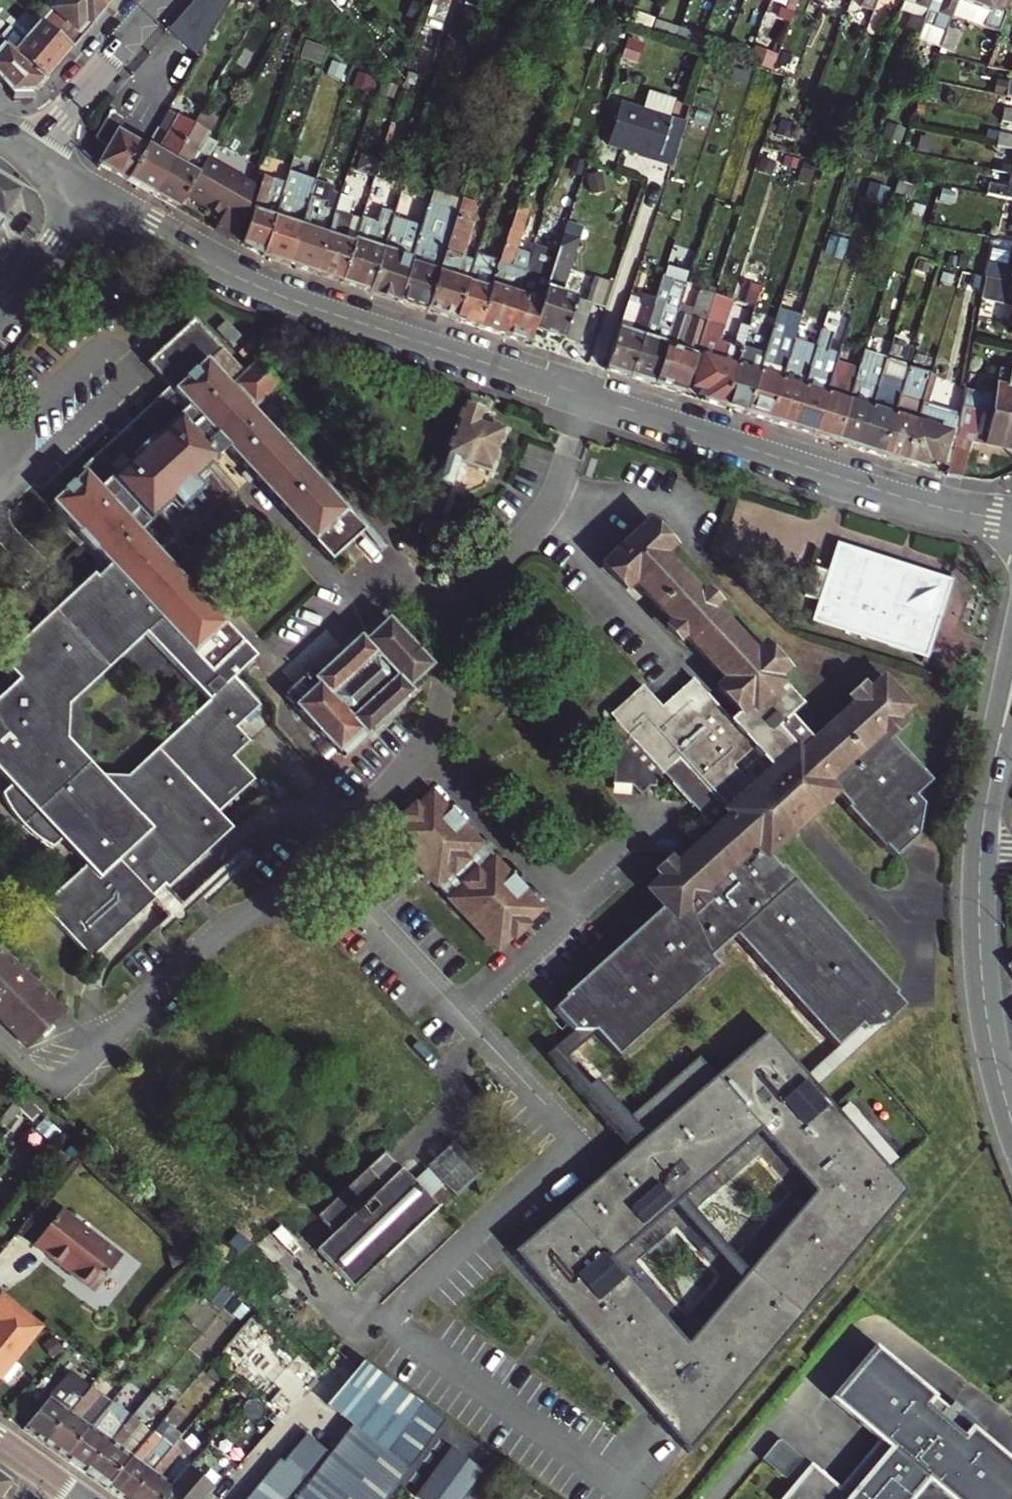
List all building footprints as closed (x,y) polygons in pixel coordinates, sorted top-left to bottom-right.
[(93,0),(61,0),(52,11),(75,30),(84,20),(92,27),(106,11),(93,0)] [(106,11),(115,0),(93,0),(106,11)] [(168,31),(197,55),(232,0),(194,0),(168,31)] [(832,8),(845,13),(850,0),(835,0),(832,8)] [(856,17),(868,22),(876,2),(870,0),(862,0),(856,17)] [(904,1),(904,0),(895,0),(892,8),(888,6),(881,26),(893,31),(901,8),(904,1)] [(904,1),(928,10),(931,0),(904,0),(904,1)] [(959,0),(931,0),(928,10),(927,11),(940,15),(937,23),(948,27),(956,8),(959,0)] [(956,8),(987,20),(984,27),(1000,33),(1005,19),(1011,0),(959,0),(956,8)] [(927,11),(928,10),(904,1),(901,8),(913,12),(913,11),(925,16),(927,11)] [(904,35),(916,40),(925,16),(913,11),(913,12),(904,35)] [(25,40),(0,18),(0,42),(45,80),(66,57),(72,50),(40,23),(25,40)] [(958,33),(948,29),(940,48),(951,53),(958,33)] [(0,42),(0,78),(11,91),(35,91),(45,80),(0,42)] [(129,180),(154,194),(194,125),(202,110),(206,103),(213,91),(198,82),(159,149),(150,143),(148,147),(129,180)] [(194,125),(154,194),(180,209),(187,195),(200,172),(191,167),(222,112),(206,103),(202,110),(205,112),(197,126),(194,125)] [(673,169),(687,127),(623,106),(610,149),(673,169)] [(100,132),(97,138),(110,145),(100,162),(101,164),(129,180),(148,147),(121,130),(127,118),(112,110),(100,132)] [(1011,124),(1011,111),(1004,110),(1002,122),(1011,124)] [(428,310),(460,213),(446,208),(457,176),(471,181),(492,115),(481,112),(474,132),(456,126),(450,145),(444,163),(431,203),(419,239),(413,258),(399,301),(413,305),(428,310)] [(999,133),(997,146),(1011,150),(1011,136),(999,133)] [(200,172),(187,195),(224,216),(216,229),(238,242),(257,183),(210,156),(200,172)] [(994,159),(991,171),(1011,175),(1011,162),(994,159)] [(422,201),(431,203),(444,163),(435,161),(422,201)] [(263,255),(286,182),(264,175),(241,243),(263,255)] [(4,220),(20,192),(0,179),(0,225),(4,220)] [(289,264),(314,187),(288,179),(286,182),(263,255),(289,264)] [(989,183),(986,196),(1011,201),(1011,188),(989,183)] [(316,273),(336,211),(319,205),(321,201),(325,203),(328,192),(314,187),(289,264),(316,273)] [(403,194),(396,215),(371,292),(399,301),(413,258),(402,254),(408,235),(419,239),(431,203),(422,201),(403,194)] [(342,282),(362,220),(344,214),(346,209),(350,211),(354,200),(341,196),(336,211),(316,273),(342,282)] [(986,196),(983,210),(1011,216),(1011,201),(986,196)] [(428,310),(455,319),(468,279),(458,276),(475,222),(469,220),(476,201),(465,197),(460,213),(428,310)] [(363,218),(362,220),(342,282),(371,292),(396,215),(381,210),(377,223),(363,218)] [(479,327),(504,335),(518,293),(526,268),(513,264),(523,232),(520,232),(526,215),(517,212),(497,274),(479,327)] [(565,232),(563,237),(534,328),(578,342),(592,301),(562,292),(580,237),(583,227),(568,222),(565,232)] [(518,293),(504,335),(529,343),(534,328),(563,237),(551,233),(530,297),(518,293)] [(479,327),(497,274),(488,271),(493,256),(486,254),(490,241),(481,239),(468,279),(455,319),(479,327)] [(1008,269),(974,262),(971,274),(984,277),(1011,283),(1011,249),(1008,269)] [(984,277),(980,301),(1011,307),(1009,316),(1011,317),(1011,283),(984,277)] [(710,315),(717,293),(703,289),(696,310),(710,315)] [(630,300),(608,369),(630,377),(653,306),(657,296),(644,292),(641,304),(630,300)] [(630,377),(655,385),(678,314),(684,295),(673,292),(668,301),(665,310),(653,306),(630,377)] [(729,297),(717,293),(710,315),(707,323),(719,327),(729,297)] [(696,310),(693,319),(707,323),(710,315),(696,310)] [(690,376),(707,323),(693,319),(678,314),(655,385),(684,394),(690,376)] [(719,327),(707,323),(690,376),(697,378),(694,387),(707,391),(704,400),(710,402),(724,407),(750,323),(752,318),(741,314),(729,350),(720,347),(722,342),(715,340),(719,327)] [(776,317),(773,330),(747,414),(770,421),(794,342),(782,338),(788,321),(776,317)] [(54,852),(63,844),(87,869),(44,911),(94,964),(159,904),(156,900),(170,886),(173,890),(235,832),(221,816),(256,784),(233,758),(249,743),(235,728),(259,706),(234,678),(256,657),(142,532),(161,515),(186,542),(235,497),(210,469),(220,460),(218,458),(228,449),(333,561),(366,530),(254,410),(280,385),(258,361),(245,372),(193,318),(147,361),(169,385),(81,468),(85,473),(53,503),(110,566),(96,579),(94,577),(40,626),(26,639),(0,663),(0,665),(18,686),(0,703),(0,776),(11,789),(3,796),(8,804),(13,813),(18,820),(24,828),(31,835),(39,841),(46,847),(54,852)] [(235,343),(245,332),(230,318),(220,329),(235,343)] [(750,323),(724,407),(747,414),(773,330),(750,323)] [(794,342),(770,421),(792,428),(815,352),(806,350),(810,338),(797,334),(794,342)] [(815,352),(792,428),(814,435),(838,358),(839,354),(817,347),(815,352)] [(857,379),(837,442),(859,448),(882,375),(887,360),(876,357),(877,352),(866,349),(861,365),(857,379)] [(838,358),(814,435),(837,442),(857,379),(845,375),(849,362),(838,358)] [(861,365),(849,362),(845,375),(857,379),(861,365)] [(882,455),(906,462),(921,416),(928,393),(934,373),(911,366),(906,381),(882,455)] [(961,409),(1011,420),(1011,368),(1001,366),(998,382),(967,375),(961,409)] [(934,373),(928,393),(939,396),(945,376),(934,373)] [(882,375),(859,448),(876,454),(882,455),(906,381),(882,375)] [(484,412),(464,406),(424,521),(437,525),(460,461),(491,472),(505,431),(481,422),(484,412)] [(958,427),(987,433),(985,444),(1011,449),(1011,420),(961,409),(958,427)] [(906,462),(925,468),(928,459),(950,465),(955,446),(957,434),(923,424),(925,417),(921,416),(906,462)] [(955,446),(950,465),(949,475),(964,478),(969,450),(955,446)] [(684,634),(725,679),(717,687),(742,713),(729,725),(692,685),(662,714),(642,693),(609,724),(614,729),(601,742),(614,757),(605,765),(613,774),(613,794),(631,794),(640,803),(663,781),(716,837),(679,873),(673,866),(661,877),(666,884),(654,896),(666,910),(567,1002),(569,1003),(559,1012),(579,1035),(605,1037),(627,1062),(724,970),(715,961),(738,938),(767,968),(828,915),(796,883),(783,868),(780,871),(769,858),(836,794),(848,807),(846,809),(883,848),(885,846),(895,857),(917,836),(924,804),(916,796),(932,781),(890,735),(901,725),(896,720),(909,707),(883,679),(869,692),(864,687),(850,699),(856,705),(819,740),(794,714),(804,705),(780,678),(788,671),(763,645),(755,652),(713,607),(718,603),(706,590),(701,594),(664,554),(672,546),(649,521),(604,563),(627,588),(635,581),(672,622),(668,626),(679,639),(684,634)] [(840,544),(836,557),(890,574),(894,562),(840,544)] [(821,599),(815,617),(924,654),(949,580),(894,562),(890,574),(836,557),(831,570),(815,564),(805,593),(821,599)] [(35,619),(38,616),(18,595),(0,612),(0,617),(17,635),(20,632),(26,639),(40,626),(35,619)] [(308,675),(285,696),(338,754),(341,751),(345,756),(412,694),(408,690),(432,668),(389,621),(364,643),(360,638),(313,681),(308,675)] [(431,794),(416,808),(414,806),(401,818),(402,820),(389,832),(498,950),(513,936),(515,939),(528,927),(525,924),(540,910),(431,794)] [(767,968),(780,981),(782,979),(798,965),(835,935),(842,930),(828,915),(767,968)] [(782,979),(780,981),(843,1046),(856,1033),(860,1037),(889,1025),(910,1005),(899,994),(902,992),(842,930),(835,935),(798,965),(782,979)] [(31,1048),(65,1014),(0,948),(0,1016),(31,1048)] [(641,1148),(547,1227),(515,1257),(689,1458),(911,1198),(879,1163),(829,1108),(766,1037),(707,1089),(689,1068),(668,1088),(622,1127),(641,1148)] [(434,1161),(458,1195),(487,1174),(463,1141),(434,1161)] [(319,1216),(336,1233),(320,1249),(358,1287),(439,1207),(402,1169),(385,1151),(369,1167),(319,1216)] [(420,1177),(434,1194),(447,1184),(433,1167),(420,1177)] [(122,1259),(63,1212),(36,1246),(95,1293),(122,1259)] [(0,1296),(0,1379),(1,1380),(46,1327),(4,1292),(0,1296)] [(971,1428),(959,1442),(952,1435),(936,1422),(948,1408),(875,1346),(830,1400),(878,1440),(839,1487),(811,1464),(782,1498),(1011,1498),(1011,1462),(971,1428)] [(397,1488),(447,1420),(363,1361),(327,1402),(354,1423),(330,1454),(306,1434),(283,1461),(279,1458),(245,1498),(389,1498),(397,1488)] [(71,1372),(25,1429),(40,1441),(46,1445),(85,1396),(73,1387),(79,1378),(71,1372)] [(92,1388),(79,1378),(73,1387),(85,1396),(91,1389),(92,1388)] [(85,1396),(46,1445),(66,1459),(111,1403),(91,1389),(85,1396)] [(132,1417),(86,1474),(106,1488),(155,1428),(145,1421),(161,1400),(153,1393),(132,1417)] [(111,1403),(66,1459),(86,1474),(132,1417),(111,1403)] [(964,1421),(948,1408),(936,1422),(952,1435),(964,1421)] [(397,1488),(413,1498),(464,1498),(496,1455),(447,1420),(397,1488)] [(121,1498),(129,1498),(175,1443),(155,1428),(106,1488),(121,1498)] [(777,1442),(762,1460),(785,1480),(803,1459),(781,1441),(777,1442)] [(162,1498),(205,1498),(215,1488),(235,1464),(210,1442),(196,1459),(162,1498)] [(129,1498),(162,1498),(196,1459),(175,1443),(129,1498)] [(464,1498),(492,1498),(515,1468),(496,1455),(464,1498)] [(0,1474),(0,1497),(11,1482),(0,1474)]
